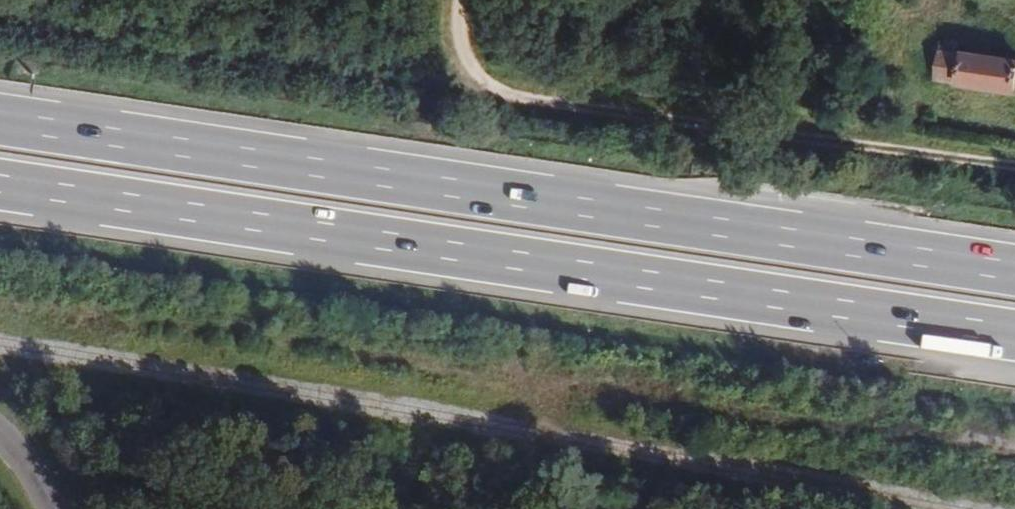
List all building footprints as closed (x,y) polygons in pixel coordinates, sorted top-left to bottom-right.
[(943,40),(938,67),(1014,82),(1014,53),(943,40)]
